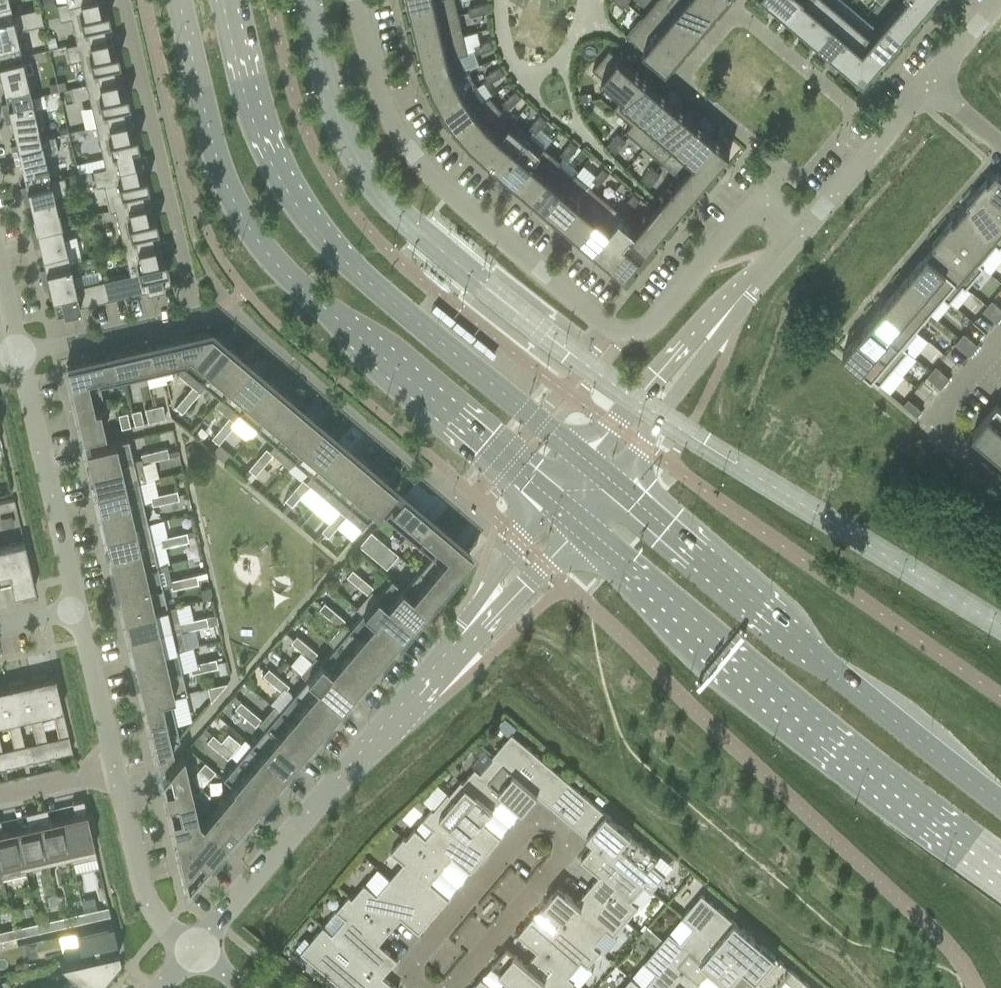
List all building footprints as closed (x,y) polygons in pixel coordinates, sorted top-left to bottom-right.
[(11,13),(8,0),(0,0),(0,16),(11,13)] [(99,9),(97,0),(74,0),(66,2),(56,4),(59,20),(70,17),(76,43),(65,45),(65,46),(113,35),(106,7),(99,9)] [(459,14),(456,0),(427,0),(410,4),(415,24),(459,14)] [(661,0),(656,0),(643,16),(683,50),(698,32),(661,0)] [(698,32),(714,13),(698,0),(661,0),(698,32)] [(714,13),(725,0),(698,0),(714,13)] [(787,15),(800,0),(769,0),(787,15)] [(826,0),(800,0),(787,15),(802,28),(826,0)] [(802,28),(818,41),(849,4),(845,0),(826,0),(802,28)] [(889,17),(905,31),(926,7),(918,0),(904,0),(889,17)] [(486,3),(477,5),(479,14),(488,12),(486,3)] [(849,4),(818,41),(833,54),(865,17),(849,4)] [(470,16),(479,14),(477,5),(468,8),(470,16)] [(0,16),(0,59),(21,54),(15,30),(42,23),(39,7),(11,13),(0,16)] [(420,44),(463,34),(459,14),(415,24),(420,44)] [(683,50),(643,16),(627,35),(667,69),(683,50)] [(848,67),(869,42),(879,29),(865,17),(833,54),(848,67)] [(905,31),(889,17),(879,29),(869,42),(885,55),(905,31)] [(424,66),(458,55),(468,53),(463,34),(420,44),(424,66)] [(85,86),(115,79),(122,77),(116,49),(108,50),(105,37),(113,35),(65,46),(69,61),(79,59),(85,86)] [(54,36),(46,38),(48,49),(57,47),(54,36)] [(485,51),(493,48),(491,40),(482,43),(485,51)] [(885,55),(869,42),(848,67),(864,80),(885,55)] [(482,43),(474,45),(476,54),(485,51),(482,43)] [(624,96),(641,76),(609,49),(593,69),(624,95),(624,96)] [(6,102),(30,96),(21,54),(0,59),(0,76),(6,102)] [(458,55),(424,66),(425,67),(432,86),(464,71),(458,55)] [(497,79),(504,74),(500,66),(492,71),(497,79)] [(464,71),(432,86),(433,88),(442,105),(473,88),(477,86),(469,69),(464,71)] [(492,71),(484,75),(489,83),(497,79),(492,71)] [(632,124),(660,92),(641,76),(624,96),(624,95),(613,108),(631,124),(632,124)] [(95,127),(125,120),(132,118),(125,90),(118,92),(115,79),(85,86),(95,127)] [(63,81),(56,82),(58,90),(65,89),(63,81)] [(56,82),(48,84),(50,92),(58,90),(56,82)] [(473,88),(442,105),(443,107),(454,124),(482,102),(473,88)] [(508,97),(515,103),(521,97),(515,91),(508,97)] [(581,102),(592,100),(591,92),(579,94),(581,102)] [(644,147),(678,107),(660,92),(632,124),(631,124),(625,131),(644,147)] [(6,102),(0,103),(3,117),(9,116),(15,143),(40,137),(30,96),(6,102)] [(468,140),(498,113),(502,110),(490,96),(482,102),(454,124),(455,125),(468,140)] [(515,103),(508,97),(502,103),(508,109),(515,103)] [(678,107),(644,147),(662,163),(696,123),(678,107)] [(484,156),(510,124),(498,113),(468,140),(470,142),(484,156)] [(534,121),(541,127),(547,120),(540,115),(534,121)] [(105,169),(134,162),(141,160),(135,132),(128,133),(125,120),(95,127),(103,160),(104,167),(105,169)] [(500,169),(529,134),(513,121),(510,124),(484,156),(500,169)] [(534,121),(528,128),(535,134),(541,127),(534,121)] [(693,163),(714,138),(696,123),(662,163),(680,178),(693,163)] [(621,147),(626,141),(617,133),(612,139),(621,147)] [(529,134),(500,169),(515,182),(545,147),(529,134)] [(40,137),(15,143),(10,144),(13,158),(19,157),(25,185),(50,179),(44,154),(58,151),(54,135),(40,138),(40,137)] [(714,138),(693,163),(709,176),(730,151),(714,138)] [(612,139),(607,145),(616,153),(621,147),(612,139)] [(572,154),(578,147),(571,141),(565,148),(572,154)] [(531,195),(558,165),(561,161),(545,147),(515,182),(531,195)] [(565,148),(560,155),(566,160),(572,154),(565,148)] [(103,160),(76,166),(77,171),(77,174),(78,175),(80,174),(91,172),(92,171),(105,169),(104,167),(103,160)] [(105,169),(92,171),(96,186),(108,183),(114,210),(144,203),(150,202),(151,201),(145,173),(143,174),(137,175),(134,162),(119,165),(105,169)] [(693,163),(680,178),(672,187),(688,200),(709,176),(693,163)] [(547,208),(572,177),(558,165),(531,195),(547,208)] [(603,180),(609,173),(602,167),(597,174),(603,180)] [(655,181),(660,174),(651,167),(646,173),(655,181)] [(91,172),(80,174),(83,186),(94,183),(91,172)] [(562,222),(591,187),(575,173),(572,177),(547,208),(562,222)] [(646,173),(641,179),(650,187),(655,181),(646,173)] [(1000,213),(1000,177),(996,173),(988,182),(986,180),(985,181),(976,192),(1000,213)] [(597,174),(591,181),(597,187),(603,180),(597,174)] [(25,185),(19,186),(22,200),(29,199),(35,226),(59,221),(54,196),(67,193),(63,176),(50,179),(25,185)] [(591,187),(562,222),(578,235),(607,200),(591,187)] [(688,200),(672,187),(654,208),(655,209),(654,211),(667,223),(668,222),(669,223),(688,200)] [(961,214),(962,214),(993,240),(994,242),(997,244),(1000,247),(1000,213),(976,192),(966,203),(969,205),(968,206),(961,214)] [(634,206),(640,199),(633,193),(628,200),(634,206)] [(593,248),(622,213),(607,200),(578,235),(593,248)] [(628,200),(622,207),(629,213),(634,206),(628,200)] [(154,215),(147,216),(144,203),(114,210),(124,251),(138,248),(153,245),(161,243),(154,215)] [(631,235),(648,248),(669,223),(668,222),(667,223),(654,211),(655,209),(654,208),(638,227),(631,235)] [(609,261),(631,235),(638,227),(622,213),(593,248),(609,261)] [(942,232),(980,264),(980,263),(984,266),(991,272),(1000,261),(1000,247),(997,244),(994,242),(993,240),(962,214),(961,214),(954,222),(952,221),(951,221),(942,232)] [(35,226),(29,228),(32,242),(38,240),(44,268),(69,262),(59,221),(35,226)] [(934,246),(926,255),(963,285),(966,288),(984,266),(980,263),(980,264),(942,232),(932,243),(934,245),(934,246)] [(648,248),(631,235),(609,261),(625,275),(648,248)] [(129,275),(102,281),(106,299),(157,287),(155,276),(167,273),(164,256),(156,258),(153,245),(138,248),(124,251),(129,275)] [(949,302),(963,285),(926,255),(912,271),(942,296),(949,302)] [(44,268),(38,269),(42,283),(48,282),(54,311),(106,299),(102,281),(75,287),(69,262),(44,268)] [(928,311),(942,296),(912,271),(899,287),(928,311)] [(157,287),(157,288),(171,285),(170,283),(167,273),(155,276),(157,287)] [(915,327),(928,311),(899,287),(897,289),(886,303),(915,327)] [(992,299),(983,310),(989,316),(999,305),(992,299)] [(884,304),(872,319),(904,347),(908,350),(915,356),(928,341),(917,331),(918,331),(918,330),(915,327),(886,303),(884,304)] [(989,316),(996,322),(1000,317),(1000,307),(999,305),(989,316)] [(904,347),(872,319),(857,336),(893,367),(908,350),(904,347)] [(154,373),(181,367),(183,367),(211,333),(209,331),(194,335),(194,339),(165,345),(164,342),(148,346),(154,373)] [(964,332),(955,343),(962,349),(971,338),(964,332)] [(196,389),(201,383),(201,382),(229,349),(229,348),(226,351),(219,344),(221,342),(211,333),(183,367),(181,367),(177,372),(192,385),(196,389)] [(893,367),(857,336),(842,353),(879,384),(893,367)] [(971,338),(962,349),(968,355),(978,344),(971,338)] [(113,383),(154,373),(148,346),(147,346),(148,349),(125,355),(124,351),(107,355),(113,383)] [(201,383),(219,397),(219,398),(248,364),(247,363),(245,366),(238,360),(240,357),(229,349),(201,382),(201,383)] [(83,361),(65,365),(72,392),(75,391),(99,386),(113,383),(107,355),(106,355),(107,359),(84,364),(83,361)] [(233,420),(238,414),(237,413),(266,380),(265,379),(263,382),(256,376),(258,373),(248,364),(219,398),(219,397),(213,403),(233,420)] [(936,365),(927,376),(934,382),(943,371),(936,365)] [(943,371),(934,382),(940,388),(950,377),(943,371)] [(238,414),(256,429),(284,395),(281,397),(274,391),(276,388),(266,380),(237,413),(238,414)] [(192,385),(183,396),(190,402),(204,385),(201,383),(196,389),(192,385)] [(99,386),(75,391),(81,414),(77,415),(82,437),(104,432),(98,408),(104,407),(99,386)] [(256,429),(273,444),(274,444),(302,411),(302,410),(300,413),(293,407),(295,404),(284,395),(256,429)] [(190,402),(183,396),(174,406),(181,412),(190,402)] [(908,398),(903,404),(910,410),(917,416),(922,410),(915,404),(908,398)] [(162,404),(153,406),(156,420),(165,418),(162,404)] [(997,404),(973,433),(989,447),(1000,433),(1000,407),(997,404)] [(156,420),(153,406),(144,408),(147,422),(156,420)] [(131,411),(134,425),(143,423),(140,409),(131,411)] [(288,466),(293,460),(292,460),(321,426),(320,426),(318,428),(311,422),(313,420),(302,411),(274,444),(273,444),(268,450),(288,466)] [(117,414),(121,428),(130,426),(126,412),(117,414)] [(256,429),(238,414),(233,420),(232,420),(235,423),(233,426),(247,438),(256,429)] [(228,417),(220,427),(227,433),(233,426),(235,423),(232,420),(228,417)] [(293,460),(310,475),(311,475),(339,442),(338,441),(336,444),(329,438),(331,435),(321,426),(292,460),(293,460)] [(227,433),(220,427),(211,437),(218,443),(227,433)] [(989,447),(1000,457),(1000,433),(989,447)] [(88,447),(93,468),(132,459),(128,438),(88,447)] [(309,484),(324,497),(357,457),(354,459),(348,453),(350,451),(339,442),(311,475),(310,475),(305,481),(309,484)] [(166,447),(153,450),(155,459),(168,456),(178,454),(177,449),(167,452),(166,447)] [(265,448),(256,458),(263,464),(272,454),(265,448)] [(225,449),(218,457),(225,463),(232,455),(225,449)] [(155,459),(153,450),(140,454),(142,463),(155,459)] [(233,455),(226,463),(234,469),(240,462),(233,455)] [(93,468),(98,489),(145,479),(140,457),(132,459),(93,468)] [(339,509),(342,512),(376,473),(375,472),(373,475),(366,469),(368,466),(357,457),(324,497),(339,509)] [(263,464),(256,458),(248,468),(251,471),(255,474),(262,465),(263,464)] [(262,465),(255,474),(262,481),(270,472),(262,465)] [(248,468),(241,476),(244,479),(251,471),(248,468)] [(376,473),(342,512),(346,515),(361,528),(392,491),(384,484),(386,482),(376,473)] [(98,489),(103,510),(142,501),(138,482),(145,480),(145,479),(98,489)] [(302,479),(293,489),(300,495),(309,485),(302,479)] [(300,495),(314,507),(324,497),(309,484),(309,485),(300,495)] [(300,495),(293,489),(284,499),(288,502),(291,505),(300,495)] [(176,490),(163,493),(165,502),(178,499),(176,490)] [(165,502),(163,493),(150,496),(152,505),(165,502)] [(383,516),(417,545),(436,523),(435,523),(433,526),(415,511),(417,508),(401,494),(383,516)] [(339,509),(324,497),(314,507),(330,520),(338,510),(339,509)] [(0,502),(0,511),(16,508),(14,499),(0,502)] [(103,510),(108,532),(147,522),(142,501),(103,510)] [(288,502),(281,510),(284,513),(291,505),(288,502)] [(338,510),(330,520),(336,526),(345,516),(338,510)] [(0,518),(0,522),(1,527),(13,525),(11,515),(0,518)] [(345,516),(336,526),(353,539),(361,528),(346,515),(345,516)] [(147,522),(108,532),(113,553),(160,542),(159,538),(167,536),(163,519),(147,522)] [(336,526),(330,520),(321,530),(324,533),(328,536),(336,526)] [(417,545),(430,556),(430,555),(452,574),(468,555),(448,539),(451,536),(436,523),(417,545)] [(321,530),(314,538),(316,540),(317,541),(324,533),(321,530)] [(358,545),(368,553),(379,539),(370,531),(358,545)] [(186,532),(173,535),(175,544),(188,541),(187,536),(186,532)] [(175,544),(173,535),(167,536),(159,538),(161,547),(165,546),(175,544)] [(368,553),(377,561),(388,547),(379,539),(368,553)] [(13,594),(34,589),(24,542),(0,547),(0,571),(3,584),(10,582),(13,594)] [(160,542),(113,553),(117,574),(157,565),(165,563),(168,562),(165,546),(161,547),(160,542)] [(388,547),(377,561),(386,568),(398,554),(388,547)] [(403,589),(402,589),(421,605),(436,587),(439,589),(452,574),(430,555),(430,556),(410,579),(403,589)] [(157,565),(117,574),(122,595),(162,586),(170,584),(169,580),(165,563),(157,565)] [(346,576),(356,585),(362,578),(352,569),(346,576)] [(196,574),(182,577),(184,586),(198,583),(197,578),(206,576),(205,572),(196,574)] [(184,586),(182,577),(169,580),(170,584),(171,589),(184,586)] [(362,578),(356,585),(366,594),(372,587),(362,578)] [(390,579),(377,595),(376,595),(407,622),(421,605),(390,579)] [(122,595),(127,616),(167,607),(162,586),(122,595)] [(209,587),(200,590),(202,599),(212,597),(209,587)] [(355,607),(362,613),(362,612),(393,638),(407,622),(376,595),(377,595),(370,590),(355,607)] [(318,609),(328,618),(334,611),(324,602),(318,609)] [(167,607),(127,616),(132,637),(171,628),(179,626),(174,605),(167,607)] [(305,608),(299,615),(306,621),(312,614),(305,608)] [(334,611),(328,618),(339,626),(344,619),(334,611)] [(362,613),(349,628),(348,628),(379,654),(393,638),(362,612),(362,613)] [(205,616),(192,619),(194,628),(207,625),(217,623),(215,614),(205,616)] [(194,628),(192,619),(179,622),(180,626),(181,631),(194,628)] [(327,640),(334,646),(334,645),(365,671),(379,654),(348,628),(349,628),(342,623),(327,640)] [(171,628),(132,637),(137,658),(176,649),(184,647),(192,646),(198,644),(194,628),(181,631),(180,626),(179,626),(171,628)] [(290,642),(300,651),(306,644),(296,635),(290,642)] [(306,644),(300,651),(311,659),(316,653),(306,644)] [(334,646),(321,661),(320,661),(351,687),(365,671),(334,645),(334,646)] [(176,649),(137,658),(142,679),(181,670),(189,668),(188,664),(196,662),(192,646),(184,647),(176,649)] [(300,673),(306,678),(337,704),(351,687),(320,661),(321,661),(315,656),(300,673)] [(215,658),(202,661),(204,670),(217,667),(215,658)] [(204,670),(202,661),(196,662),(188,664),(189,668),(190,673),(204,670)] [(262,675),(272,684),(278,677),(268,668),(262,675)] [(142,679),(147,700),(186,691),(181,670),(142,679)] [(46,674),(30,678),(31,680),(40,718),(54,715),(59,736),(48,739),(45,739),(49,756),(72,751),(54,675),(46,677),(46,674)] [(278,677),(272,684),(283,692),(289,685),(278,677)] [(306,678),(292,694),(323,720),(337,704),(306,678)] [(24,679),(8,683),(9,685),(18,723),(31,720),(36,741),(28,743),(23,745),(27,761),(49,756),(45,739),(40,718),(31,680),(30,681),(24,682),(24,679)] [(207,687),(210,702),(227,682),(207,687)] [(0,685),(0,727),(9,725),(14,747),(5,749),(1,750),(4,766),(23,762),(27,761),(23,745),(18,723),(9,685),(8,686),(2,687),(1,684),(0,685)] [(186,691),(147,700),(152,724),(149,725),(157,763),(158,763),(179,738),(169,696),(186,692),(186,691)] [(292,694),(279,710),(278,711),(309,737),(323,720),(292,694)] [(234,708),(244,717),(250,710),(240,701),(234,708)] [(258,723),(264,728),(264,727),(295,753),(309,737),(278,711),(279,710),(273,705),(258,723)] [(250,710),(244,717),(255,725),(261,718),(250,710)] [(505,717),(498,726),(507,734),(514,725),(505,717)] [(264,728),(250,744),(281,770),(295,753),(264,727),(264,728)] [(206,741),(216,750),(222,743),(212,734),(206,741)] [(574,826),(578,821),(594,802),(593,802),(527,746),(520,755),(504,742),(492,756),(493,758),(537,794),(574,826)] [(222,743),(216,750),(227,759),(233,752),(222,743)] [(250,744),(236,760),(267,786),(281,770),(250,744)] [(166,802),(167,805),(193,799),(182,753),(170,767),(164,775),(170,801),(166,802)] [(52,760),(50,760),(50,762),(52,768),(63,766),(58,758),(52,760)] [(537,794),(493,758),(481,772),(475,768),(463,782),(493,808),(504,796),(522,811),(537,794)] [(236,760),(222,777),(253,803),(267,786),(236,760)] [(49,762),(38,765),(39,771),(52,768),(50,762),(49,762)] [(198,769),(209,778),(215,771),(204,762),(198,769)] [(233,787),(203,822),(225,841),(240,824),(237,822),(253,803),(222,777),(233,787)] [(493,808),(463,782),(461,780),(449,794),(448,792),(433,810),(486,854),(501,837),(482,821),(493,808)] [(598,795),(593,801),(593,802),(594,802),(600,807),(605,801),(599,796),(598,795)] [(75,816),(62,819),(72,861),(96,856),(83,799),(71,802),(75,816)] [(167,805),(178,851),(181,848),(202,823),(197,819),(193,799),(167,805)] [(594,802),(578,821),(590,832),(586,836),(595,843),(644,885),(651,891),(665,875),(653,864),(659,857),(600,807),(594,802)] [(46,808),(35,810),(47,859),(69,854),(71,862),(72,861),(62,819),(50,822),(46,808)] [(406,839),(442,869),(452,857),(471,872),(486,854),(433,810),(432,808),(422,820),(433,829),(426,837),(415,828),(406,839)] [(28,827),(15,830),(25,872),(26,872),(24,865),(47,859),(35,810),(24,813),(28,827)] [(2,878),(25,872),(15,830),(3,833),(0,821),(0,870),(2,878)] [(181,848),(178,851),(184,877),(186,887),(225,841),(203,822),(202,823),(181,848)] [(442,869),(406,839),(404,837),(391,852),(403,863),(390,878),(434,916),(449,898),(430,883),(442,869)] [(595,843),(580,860),(598,876),(588,889),(626,921),(639,906),(632,900),(644,885),(595,843)] [(434,916),(390,878),(377,894),(364,883),(352,898),(390,930),(401,918),(419,933),(434,916)] [(558,886),(543,904),(561,920),(562,919),(594,945),(607,930),(613,936),(626,921),(588,889),(577,902),(558,886)] [(743,969),(750,975),(752,973),(758,977),(767,967),(773,972),(782,962),(701,894),(682,917),(694,927),(743,969)] [(390,930),(352,898),(349,895),(336,911),(345,918),(332,933),(383,976),(397,959),(379,944),(390,930)] [(108,906),(83,912),(85,921),(110,915),(108,906)] [(83,912),(60,917),(62,926),(85,921),(83,912)] [(60,917),(36,922),(38,931),(62,926),(60,917)] [(532,917),(518,935),(537,952),(538,951),(569,976),(581,961),(587,967),(601,951),(594,945),(562,919),(561,920),(551,932),(532,917)] [(36,922),(13,928),(15,937),(38,931),(36,922)] [(75,933),(80,956),(84,955),(105,972),(117,957),(118,956),(118,955),(118,954),(118,953),(117,951),(116,950),(115,949),(113,942),(116,941),(112,923),(74,932),(75,933)] [(383,976),(332,933),(323,926),(309,941),(321,951),(311,961),(343,987),(397,987),(383,976)] [(647,927),(641,934),(650,941),(656,934),(647,927)] [(743,969),(694,927),(681,942),(669,932),(656,947),(699,983),(710,970),(729,986),(743,969)] [(0,931),(0,940),(15,937),(13,928),(0,931)] [(644,987),(695,987),(699,983),(656,947),(644,962),(656,972),(643,987),(644,987)] [(492,966),(510,981),(511,980),(520,987),(569,987),(575,981),(569,976),(538,951),(537,952),(527,965),(507,948),(492,966)] [(57,987),(58,987),(91,987),(93,986),(91,984),(102,971),(104,973),(105,972),(84,955),(80,956),(59,961),(71,971),(58,987),(57,987)] [(775,987),(777,987),(785,979),(796,987),(813,987),(791,969),(775,987)] [(643,987),(631,977),(621,987),(644,987),(643,987)] [(472,987),(493,987),(481,978),(472,987)]
